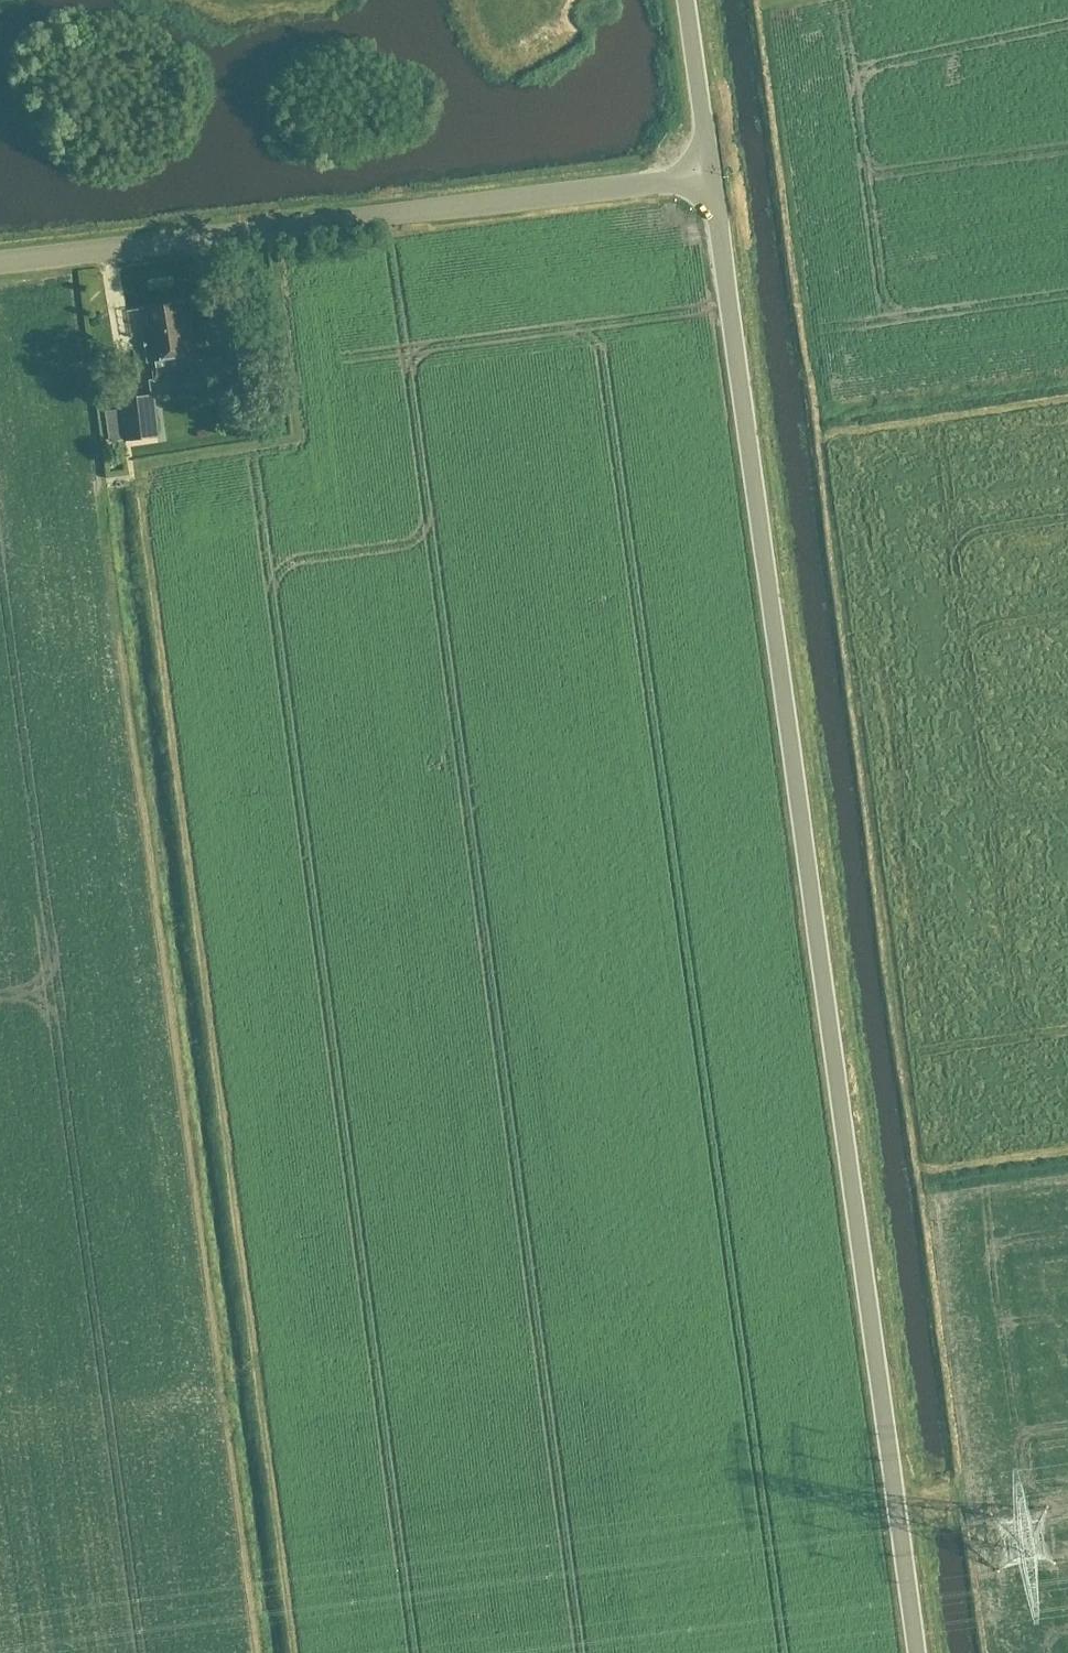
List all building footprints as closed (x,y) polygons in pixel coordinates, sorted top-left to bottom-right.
[(142,326),(147,361),(149,361),(152,361),(154,381),(194,375),(191,355),(193,355),(188,320),(185,321),(182,303),(145,308),(148,325),(142,326)] [(228,350),(232,379),(255,376),(250,347),(228,350)] [(156,436),(152,396),(120,399),(124,440),(156,436)]
